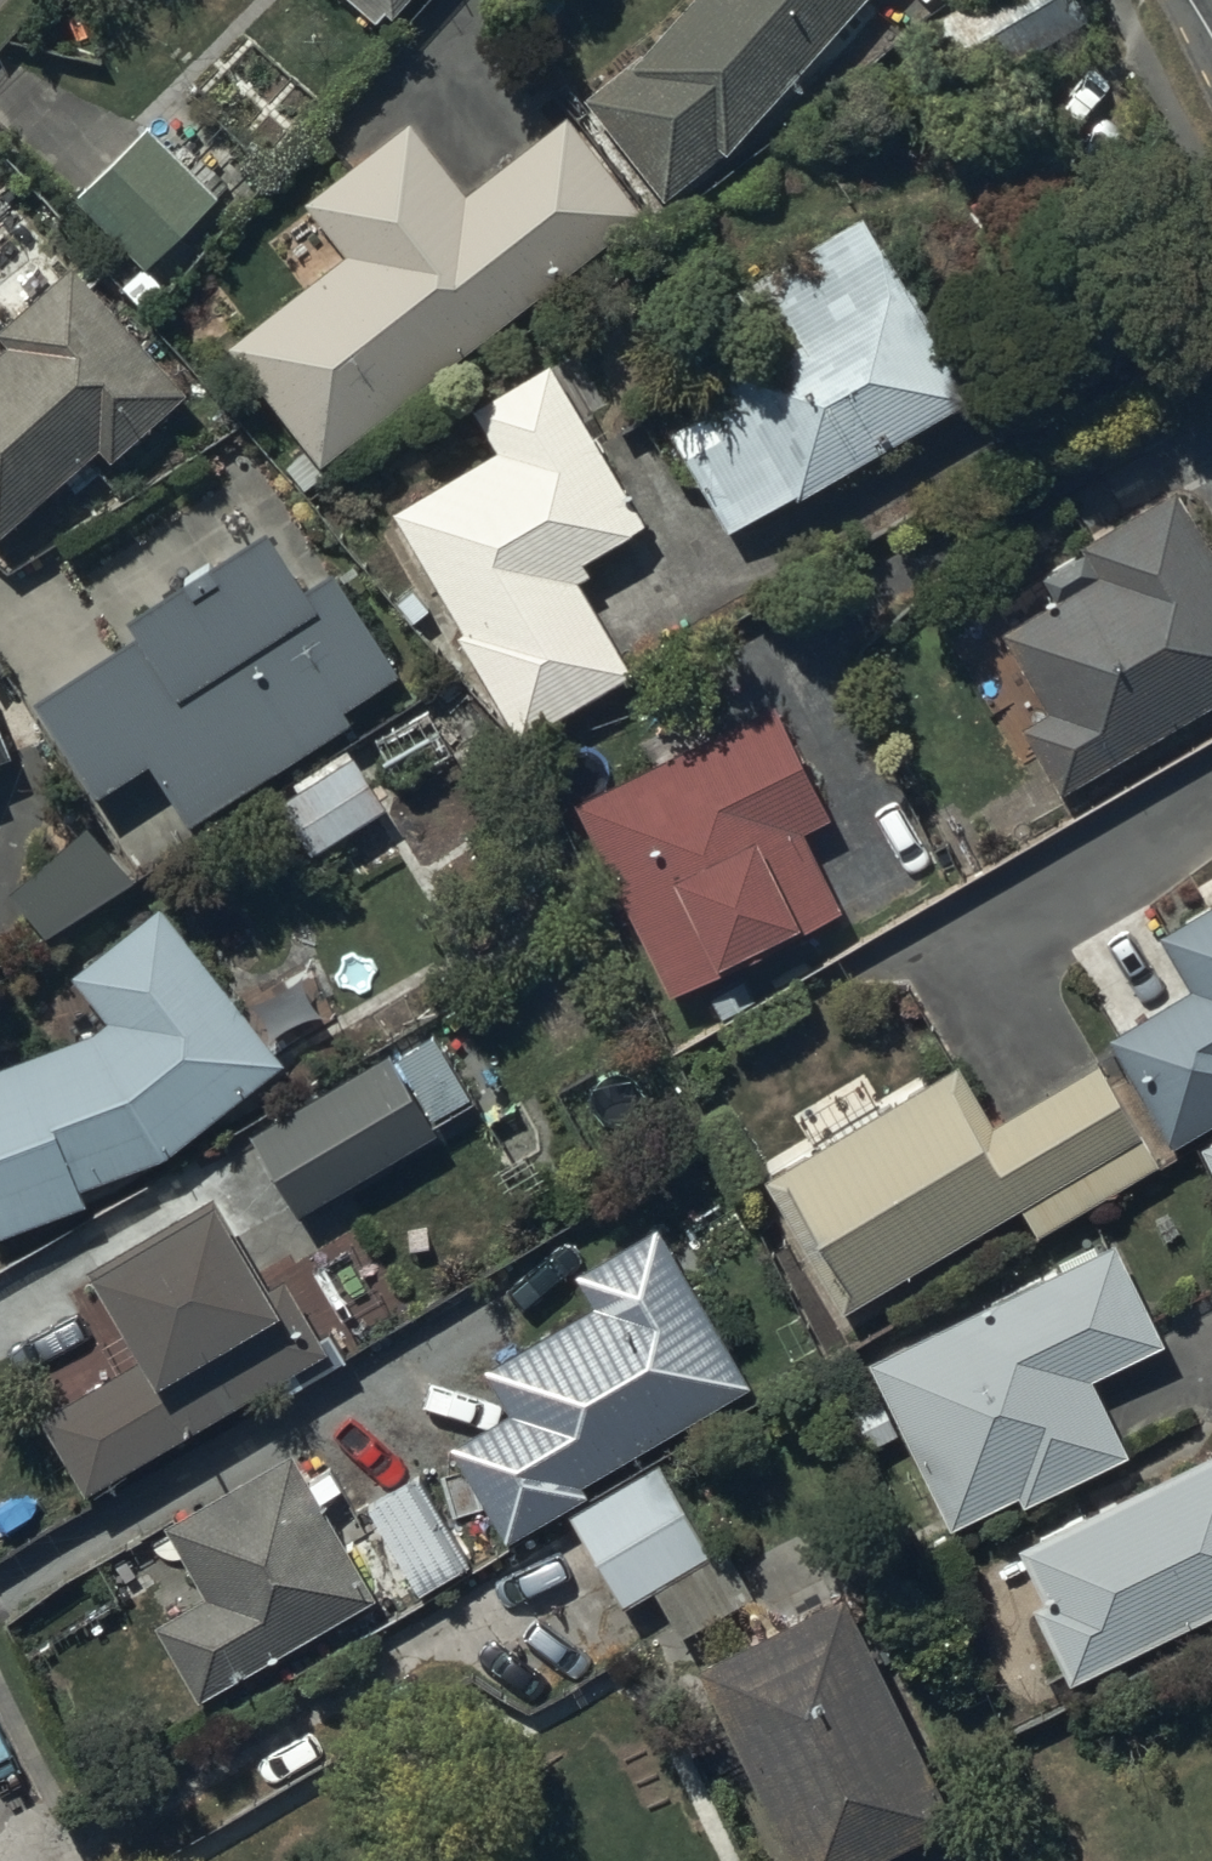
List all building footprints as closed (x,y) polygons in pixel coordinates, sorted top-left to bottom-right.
[(375,24),(383,14),(391,20),(409,0),(347,0),(375,24)] [(583,101),(661,200),(723,156),(726,158),(864,0),(692,0),(630,68),(628,66),(583,101)] [(343,256),(226,348),(320,468),(644,215),(566,117),(465,197),(408,124),(304,206),(343,256)] [(145,128),(73,200),(142,270),(218,200),(211,192),(221,181),(190,150),(178,161),(145,128)] [(697,416),(669,432),(726,535),(794,497),(796,501),(981,397),(917,283),(906,290),(864,216),(733,290),(763,344),(682,389),(697,416)] [(98,452),(109,463),(187,393),(72,266),(0,331),(0,342),(4,347),(0,350),(0,540),(98,452)] [(496,454),(392,515),(462,633),(455,637),(516,745),(632,676),(576,583),(589,575),(583,565),(644,528),(582,422),(605,409),(575,357),(553,370),(550,364),(471,410),(496,454)] [(1001,635),(1044,713),(1018,727),(1057,798),(1211,707),(1211,556),(1173,492),(1080,547),(1084,553),(1040,578),(1055,603),(1001,635)] [(132,638),(30,703),(94,801),(147,766),(187,830),(350,724),(342,713),(400,675),(334,573),(303,593),(264,531),(123,623),(132,638)] [(648,768),(575,805),(668,999),(841,916),(803,836),(831,823),(771,705),(721,730),(711,710),(637,747),(648,768)] [(9,760),(0,736),(0,764),(9,760)] [(350,750),(293,783),(298,793),(275,807),(305,858),(386,810),(350,750)] [(93,826),(5,891),(45,944),(133,880),(93,826)] [(1105,1040),(1171,1152),(1211,1127),(1211,906),(1157,937),(1189,992),(1105,1040)] [(73,979),(107,1022),(92,1035),(0,1069),(0,1237),(85,1206),(79,1191),(164,1160),(283,1065),(159,910),(73,979)] [(435,1027),(250,1135),(296,1218),(434,1138),(432,1134),(481,1106),(435,1027)] [(958,1065),(761,1181),(839,1317),(1021,1211),(1038,1239),(1159,1168),(1097,1063),(993,1125),(958,1065)] [(1199,1149),(1211,1176),(1211,1142),(1199,1149)] [(264,1287),(212,1197),(86,1274),(120,1332),(99,1345),(115,1372),(36,1419),(81,1499),(277,1382),(284,1396),(345,1361),(330,1334),(318,1340),(281,1276),(264,1287)] [(507,1416),(449,1450),(505,1546),(588,1497),(581,1487),(749,1388),(656,1227),(573,1276),(591,1308),(482,1373),(507,1416)] [(1116,1242),(865,1363),(882,1397),(851,1413),(868,1449),(900,1434),(949,1534),(1017,1499),(1022,1511),(1128,1459),(1091,1382),(1166,1346),(1116,1242)] [(294,1450),(162,1527),(203,1600),(153,1627),(195,1703),(374,1601),(320,1505),(342,1492),(329,1471),(312,1481),(294,1450)] [(1016,1551),(1042,1603),(1028,1610),(1068,1689),(1211,1616),(1211,1455),(1016,1551)] [(662,1464),(568,1517),(619,1609),(652,1590),(679,1638),(752,1597),(723,1546),(712,1552),(662,1464)] [(419,1478),(366,1508),(416,1596),(469,1566),(419,1478)] [(693,1666),(788,1860),(925,1860),(915,1842),(955,1821),(842,1592),(693,1666)]
